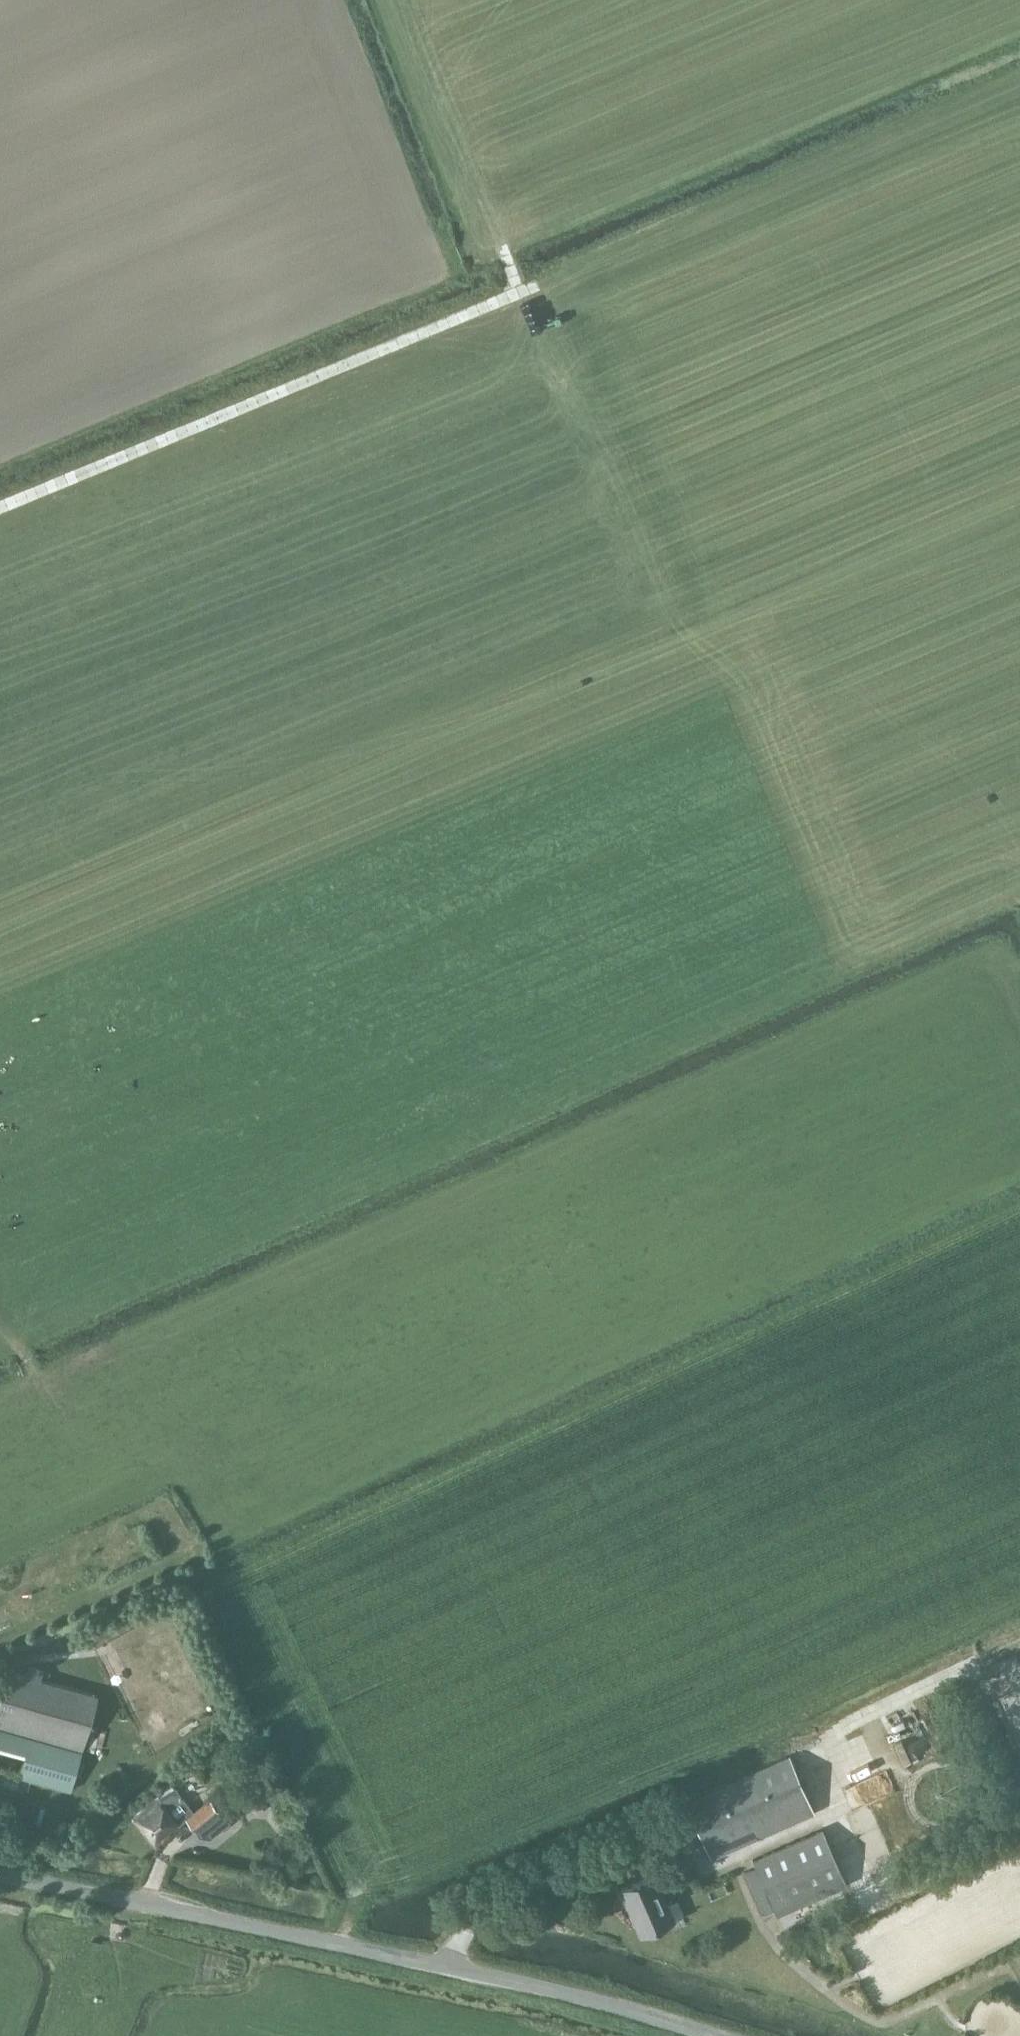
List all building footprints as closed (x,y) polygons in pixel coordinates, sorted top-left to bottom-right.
[(104,1644),(96,1647),(108,1673),(107,1674),(152,1672),(168,1665),(164,1657),(181,1656),(173,1639),(173,1640),(166,1624),(152,1624),(155,1632),(147,1636),(134,1637),(134,1638),(119,1639),(119,1643),(104,1644)] [(26,1756),(20,1777),(71,1791),(76,1770),(82,1750),(91,1718),(98,1695),(41,1678),(44,1669),(29,1664),(26,1674),(9,1669),(2,1693),(0,1698),(0,1749),(26,1756)] [(789,1754),(685,1800),(711,1859),(815,1812),(789,1754)] [(179,1823),(186,1817),(194,1811),(175,1785),(156,1797),(133,1816),(154,1843),(179,1823)] [(194,1811),(186,1817),(197,1829),(220,1810),(209,1798),(194,1811)] [(877,1840),(879,1839),(867,1803),(851,1808),(861,1835),(874,1831),(877,1840)] [(89,1815),(95,1824),(109,1814),(103,1805),(89,1815)] [(822,1828),(753,1858),(778,1915),(848,1885),(822,1828)] [(675,1919),(675,1917),(684,1913),(677,1899),(668,1902),(656,1873),(622,1888),(642,1933),(675,1919)]
